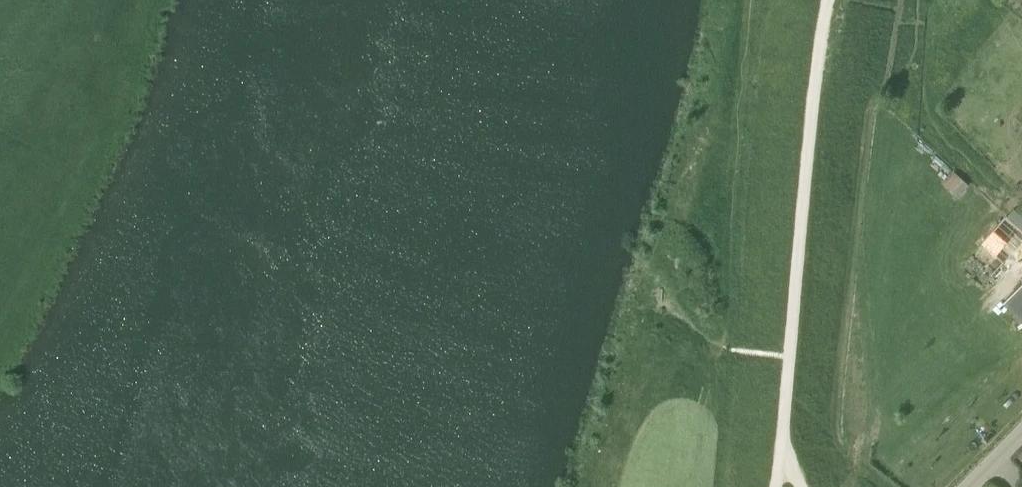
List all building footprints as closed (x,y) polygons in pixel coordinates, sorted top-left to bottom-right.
[(957,195),(968,183),(952,169),(941,181),(957,195)] [(964,263),(1021,319),(1021,223),(1012,214),(964,263)]
